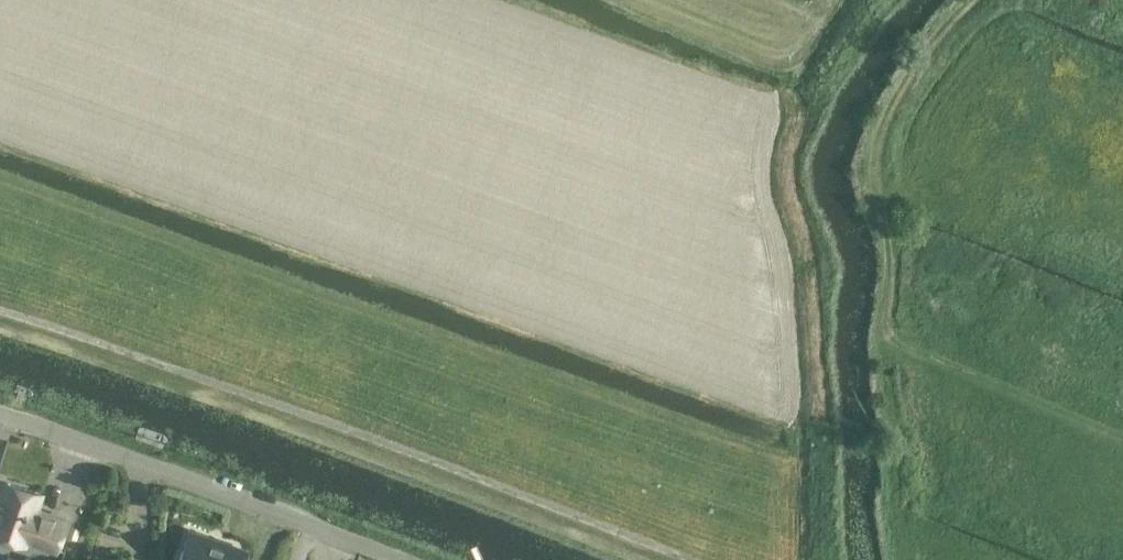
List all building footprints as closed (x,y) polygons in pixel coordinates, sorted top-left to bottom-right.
[(0,495),(0,535),(23,542),(25,537),(56,547),(65,519),(34,509),(40,492),(5,480),(0,495)] [(187,537),(179,559),(243,559),(244,556),(187,537)]
